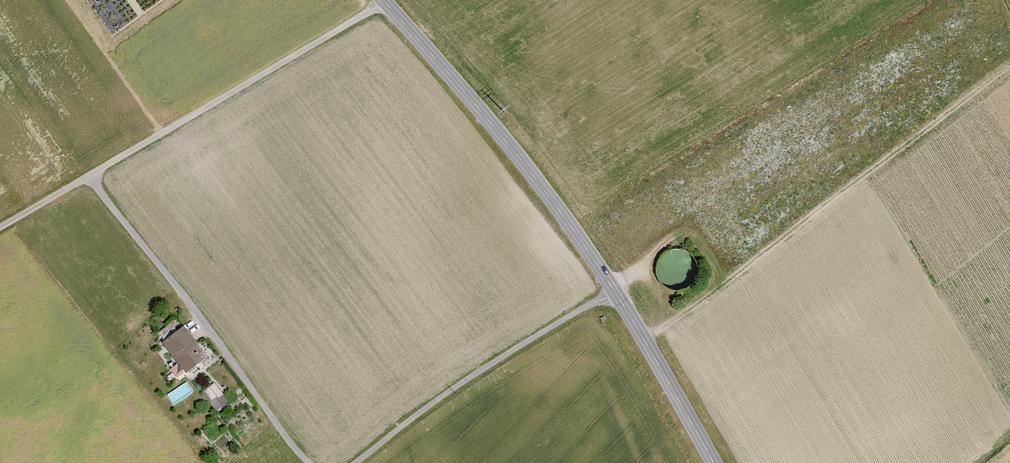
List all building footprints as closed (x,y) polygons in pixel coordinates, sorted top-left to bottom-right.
[(207,357),(184,328),(163,345),(186,374),(207,357)] [(177,377),(183,374),(177,364),(171,367),(177,377)] [(167,395),(174,404),(193,391),(187,382),(167,395)]
